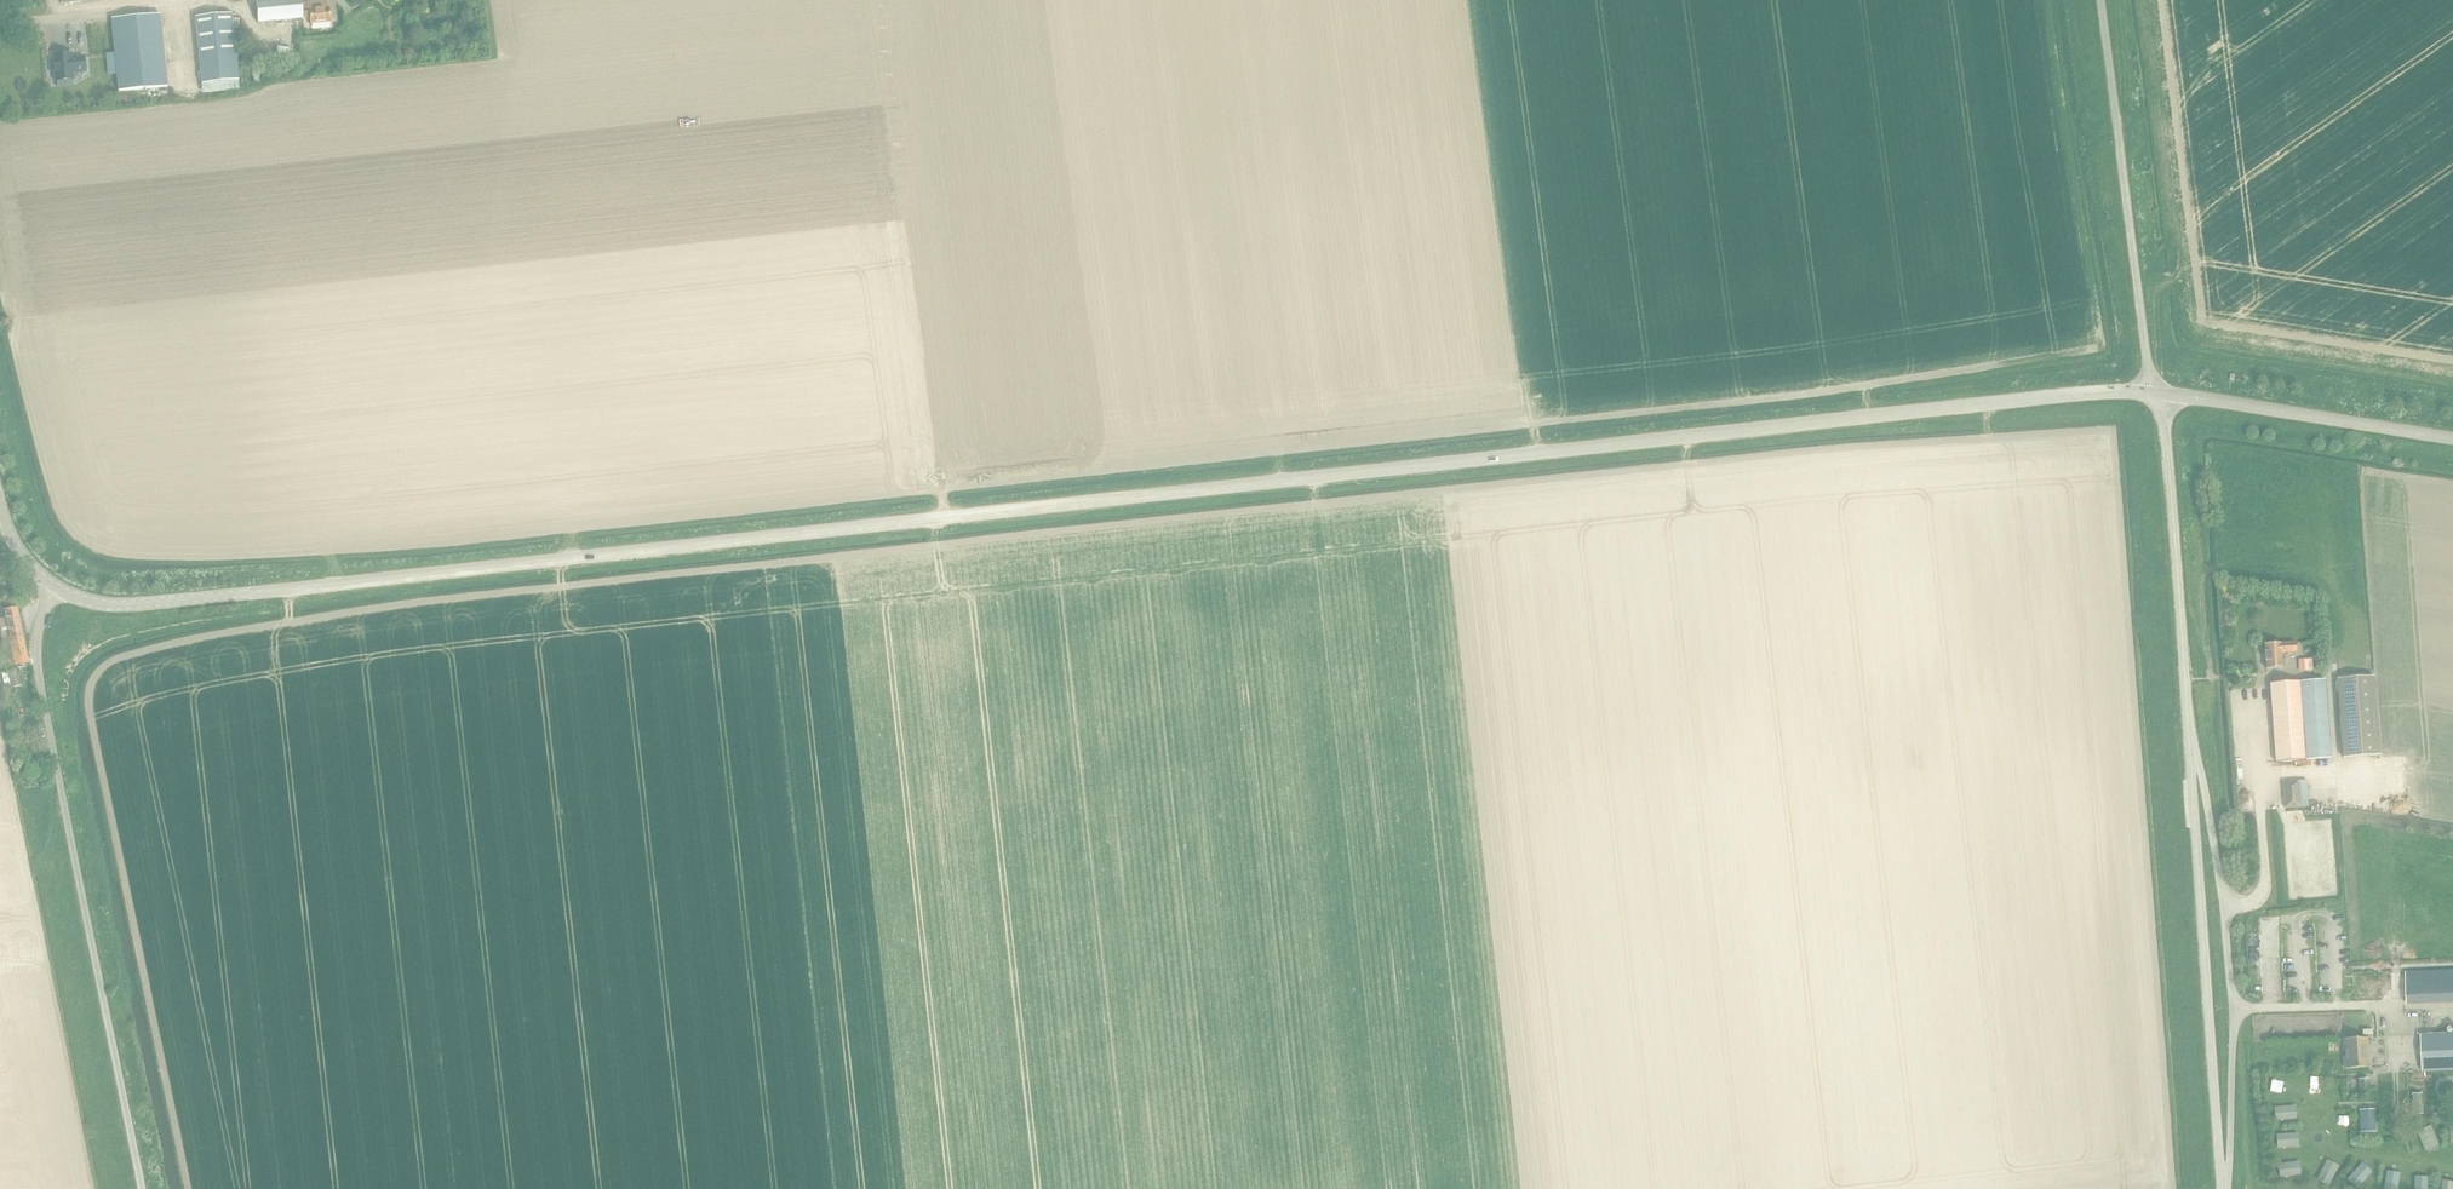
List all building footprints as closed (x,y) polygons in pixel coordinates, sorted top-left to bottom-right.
[(255,1),(257,24),(303,19),(303,18),(310,17),(310,24),(330,22),(328,0),(321,0),(301,2),(301,0),(265,0),(255,1)] [(166,86),(159,14),(110,20),(118,91),(166,86)] [(202,83),(238,79),(233,29),(237,29),(236,14),(195,17),(202,83)] [(71,59),(71,54),(53,55),(53,64),(50,65),(51,73),(54,72),(55,81),(73,79),(73,72),(85,71),(83,57),(75,58),(75,59),(71,59)] [(22,640),(16,609),(3,611),(5,618),(0,619),(0,632),(2,643),(10,642),(22,640)] [(22,640),(10,642),(15,666),(27,663),(22,640)] [(2281,643),(2264,644),(2266,668),(2282,667),(2281,652),(2296,651),(2295,642),(2281,643)] [(2299,660),(2300,671),(2312,670),(2311,659),(2299,660)] [(4,686),(11,685),(11,688),(21,686),(18,671),(1,674),(4,686)] [(2380,754),(2374,675),(2337,678),(2343,757),(2380,754)] [(2331,758),(2325,689),(2325,679),(2270,683),(2276,762),(2305,760),(2331,758)] [(24,721),(10,724),(13,738),(27,735),(24,721)] [(2308,806),(2306,780),(2283,782),(2285,808),(2308,806)] [(2406,972),(2407,997),(2452,995),(2452,970),(2406,972)] [(2410,1013),(2396,1013),(2396,1028),(2411,1028),(2410,1013)] [(2376,1037),(2376,1024),(2366,1025),(2366,1037),(2376,1037)] [(2421,1035),(2422,1071),(2452,1070),(2452,1033),(2421,1035)] [(2367,1038),(2344,1039),(2345,1069),(2368,1067),(2367,1038)] [(2369,1079),(2359,1079),(2360,1097),(2376,1096),(2376,1089),(2369,1089),(2369,1079)] [(2422,1094),(2412,1094),(2412,1115),(2422,1115),(2422,1094)] [(2372,1110),(2362,1110),(2363,1131),(2373,1131),(2372,1110)] [(2365,1155),(2352,1169),(2363,1179),(2375,1165),(2365,1155)] [(2388,1165),(2387,1182),(2400,1183),(2402,1166),(2388,1165)] [(2431,1170),(2418,1169),(2417,1188),(2424,1188),(2430,1188),(2431,1170)]
